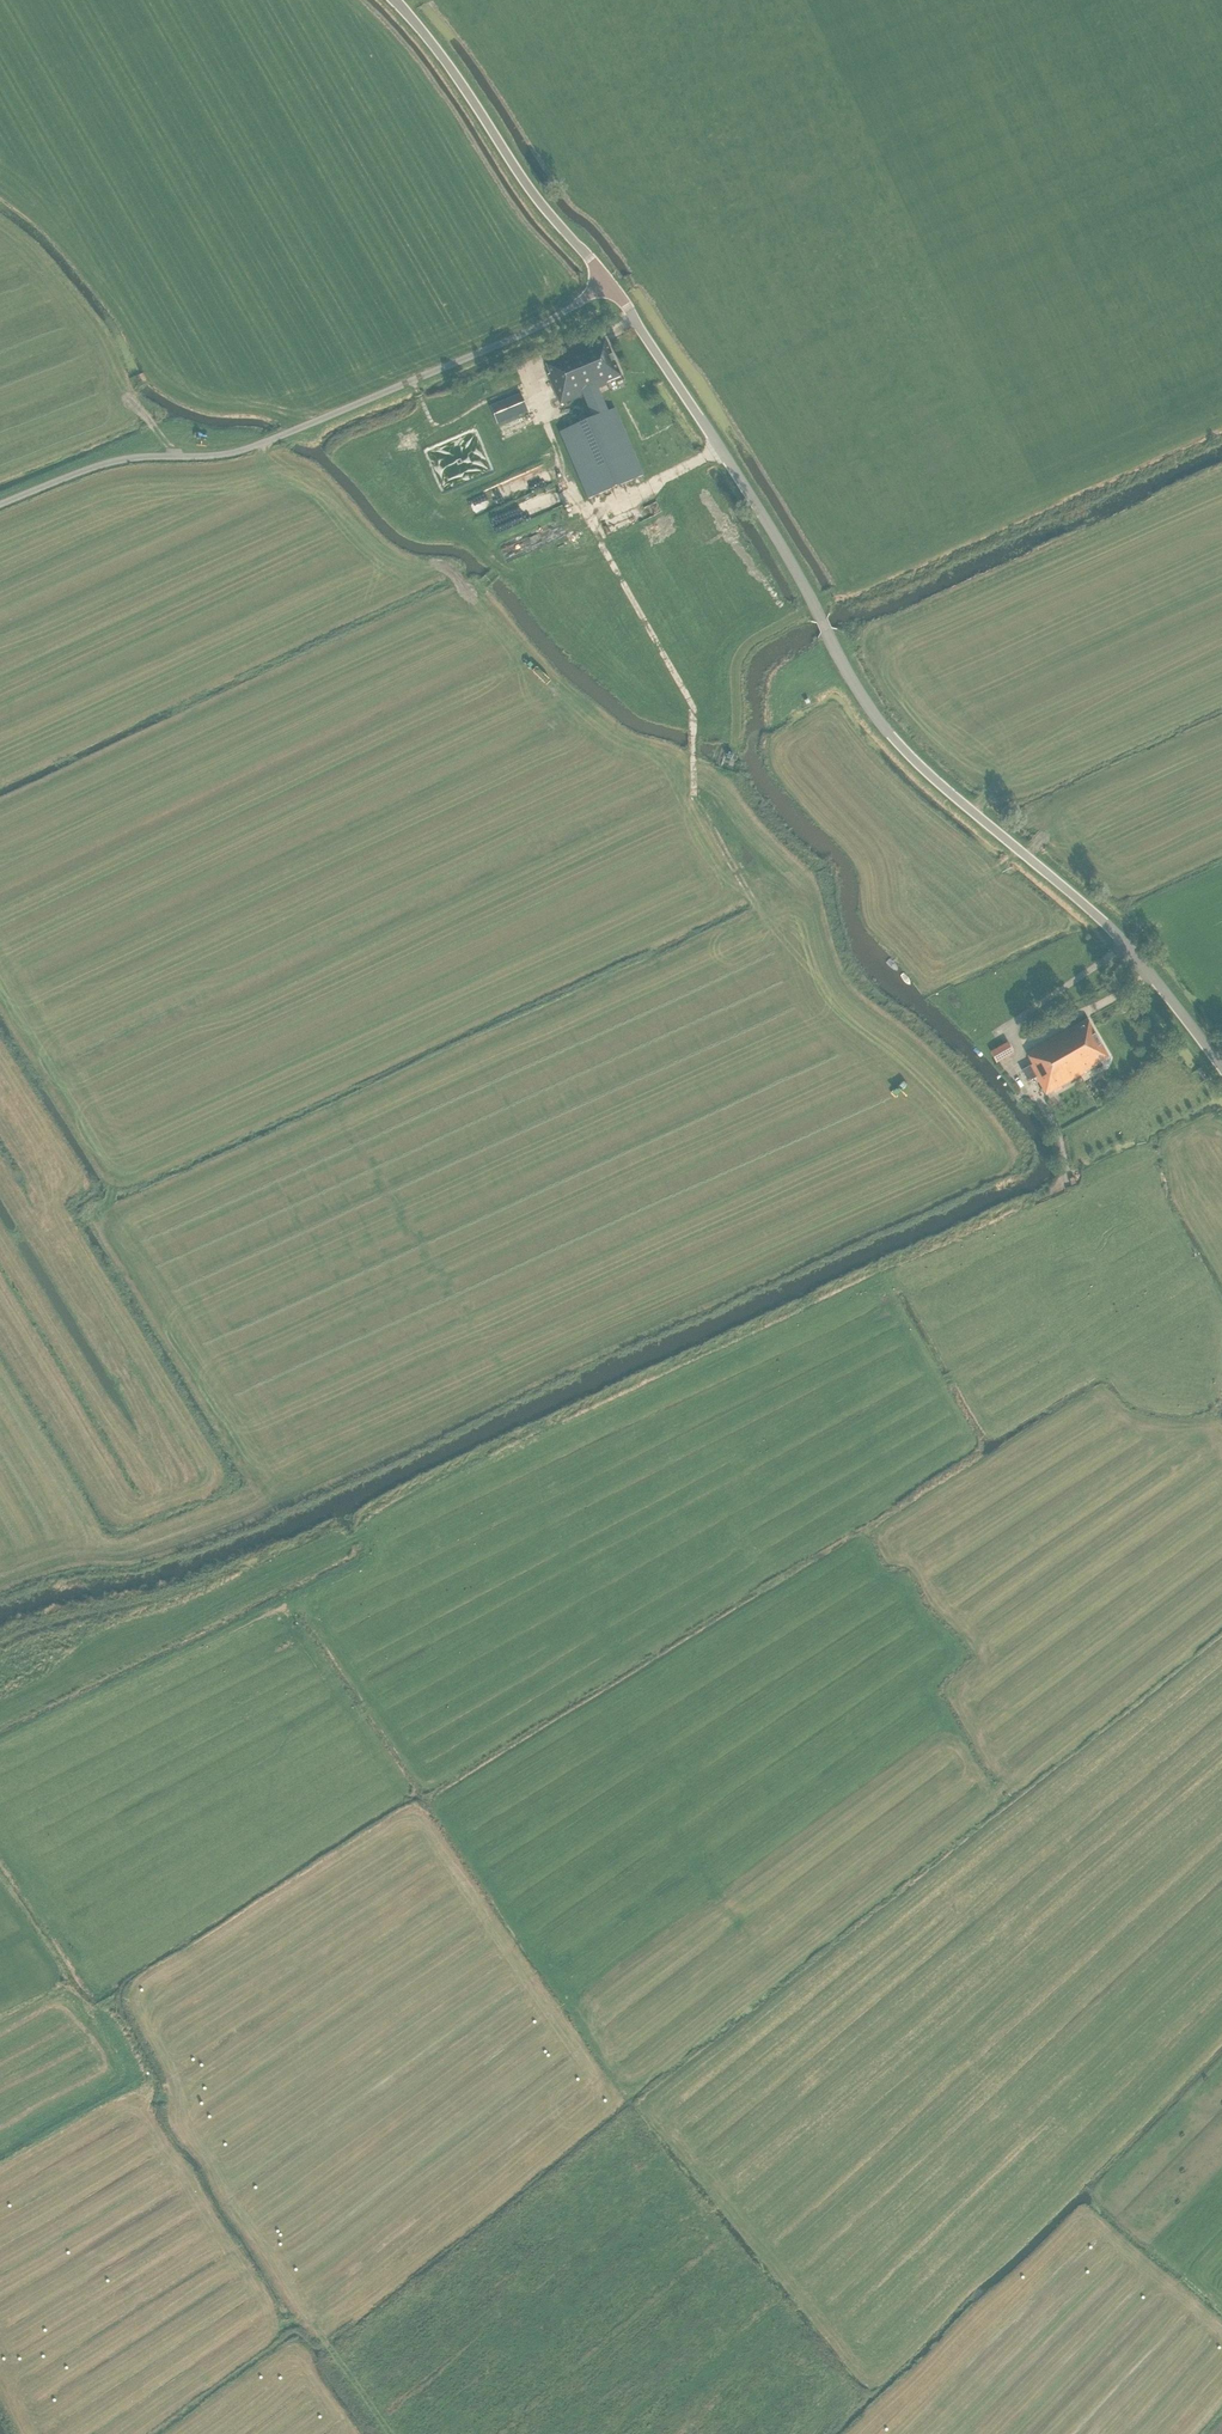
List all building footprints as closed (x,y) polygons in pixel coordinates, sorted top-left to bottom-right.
[(548,375),(551,383),(560,404),(583,395),(593,418),(581,423),(577,413),(566,417),(571,427),(560,432),(588,498),(643,475),(615,408),(608,411),(598,389),(607,385),(606,382),(621,376),(605,337),(545,362),(550,374),(548,375)] [(513,417),(505,400),(490,406),(497,424),(513,417)] [(1103,1066),(1100,1062),(1109,1057),(1088,1019),(1026,1053),(1032,1064),(1022,1070),(1028,1081),(1036,1077),(1046,1095),(1095,1068),(1096,1070),(1103,1066)] [(996,1063),(997,1062),(1007,1057),(1014,1053),(1007,1041),(989,1051),(996,1063)]
